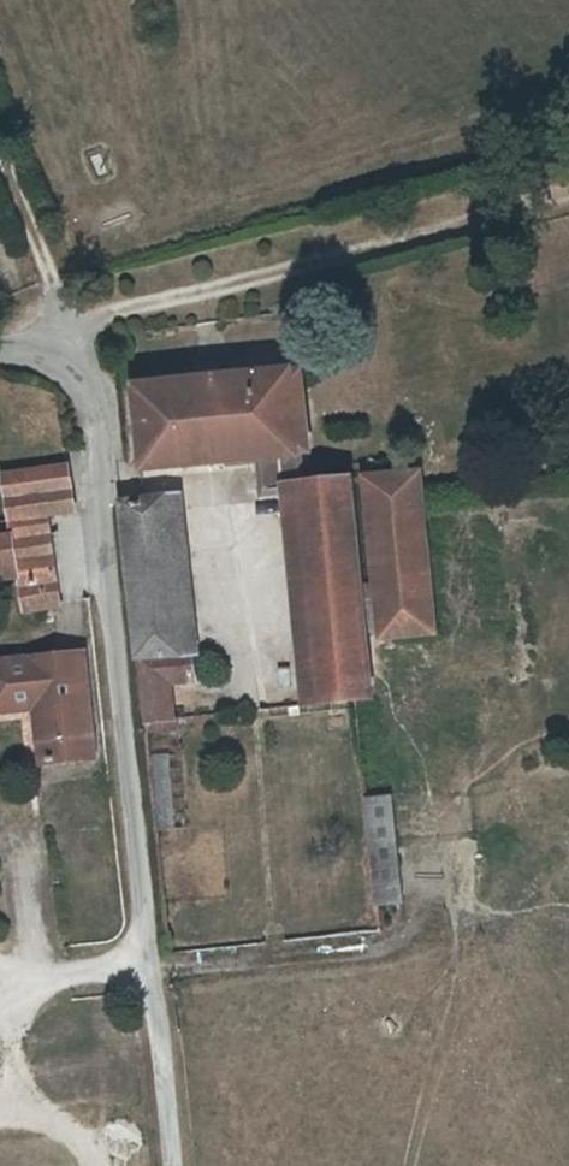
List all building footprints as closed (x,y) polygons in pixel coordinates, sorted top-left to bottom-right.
[(316,387),(321,470),(335,470),(330,386),(316,387)] [(287,506),(320,504),(322,500),(321,470),(316,387),(162,397),(167,480),(285,473),(287,506)] [(0,541),(0,573),(32,569),(36,614),(74,610),(65,523),(93,519),(89,476),(24,483),(29,537),(0,541)] [(442,491),(391,495),(400,659),(456,654),(442,491)] [(385,660),(384,650),(372,496),(322,500),(320,504),(337,724),(390,720),(385,660)] [(200,510),(185,511),(195,640),(209,639),(200,510)] [(213,695),(209,639),(195,640),(185,511),(143,515),(157,688),(172,861),(181,860),(172,752),(196,750),(195,735),(190,735),(187,697),(213,695)] [(24,714),(45,711),(54,710),(62,766),(105,761),(92,654),(20,663),(24,714)] [(24,714),(20,663),(0,666),(0,680),(4,716),(24,714)] [(53,767),(62,766),(54,710),(45,711),(53,767)] [(406,814),(381,817),(393,924),(418,921),(406,814)]
